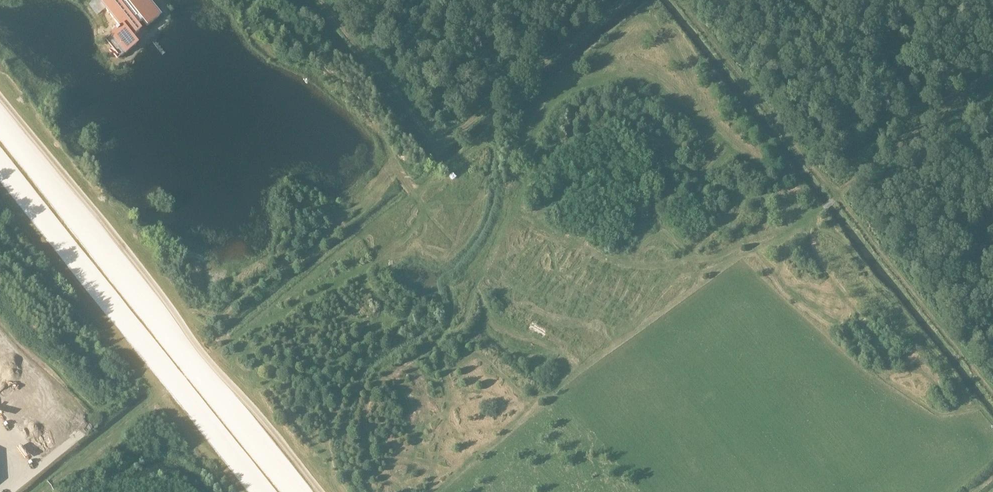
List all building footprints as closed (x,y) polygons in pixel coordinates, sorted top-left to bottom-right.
[(116,2),(114,0),(104,0),(101,3),(120,28),(118,30),(117,29),(115,31),(116,32),(107,39),(121,57),(136,45),(130,38),(139,31),(135,27),(142,21),(146,26),(159,17),(146,0),(119,0),(116,2)] [(0,98),(0,171),(29,210),(29,197),(34,194),(26,194),(26,180),(21,180),(17,174),(20,172),(20,167),(25,167),(25,162),(21,162),(21,158),(19,156),(8,156),(3,149),(10,149),(10,133),(28,133),(20,122),(20,128),(18,128),(18,121),(0,98)] [(231,383),(229,408),(242,409),(241,420),(240,420),(238,449),(245,450),(244,459),(234,458),(261,491),(316,491),(231,383)] [(3,458),(9,454),(14,459),(18,456),(20,458),(29,449),(28,449),(35,442),(30,434),(33,431),(17,417),(12,410),(9,407),(0,392),(0,455),(3,458)]
